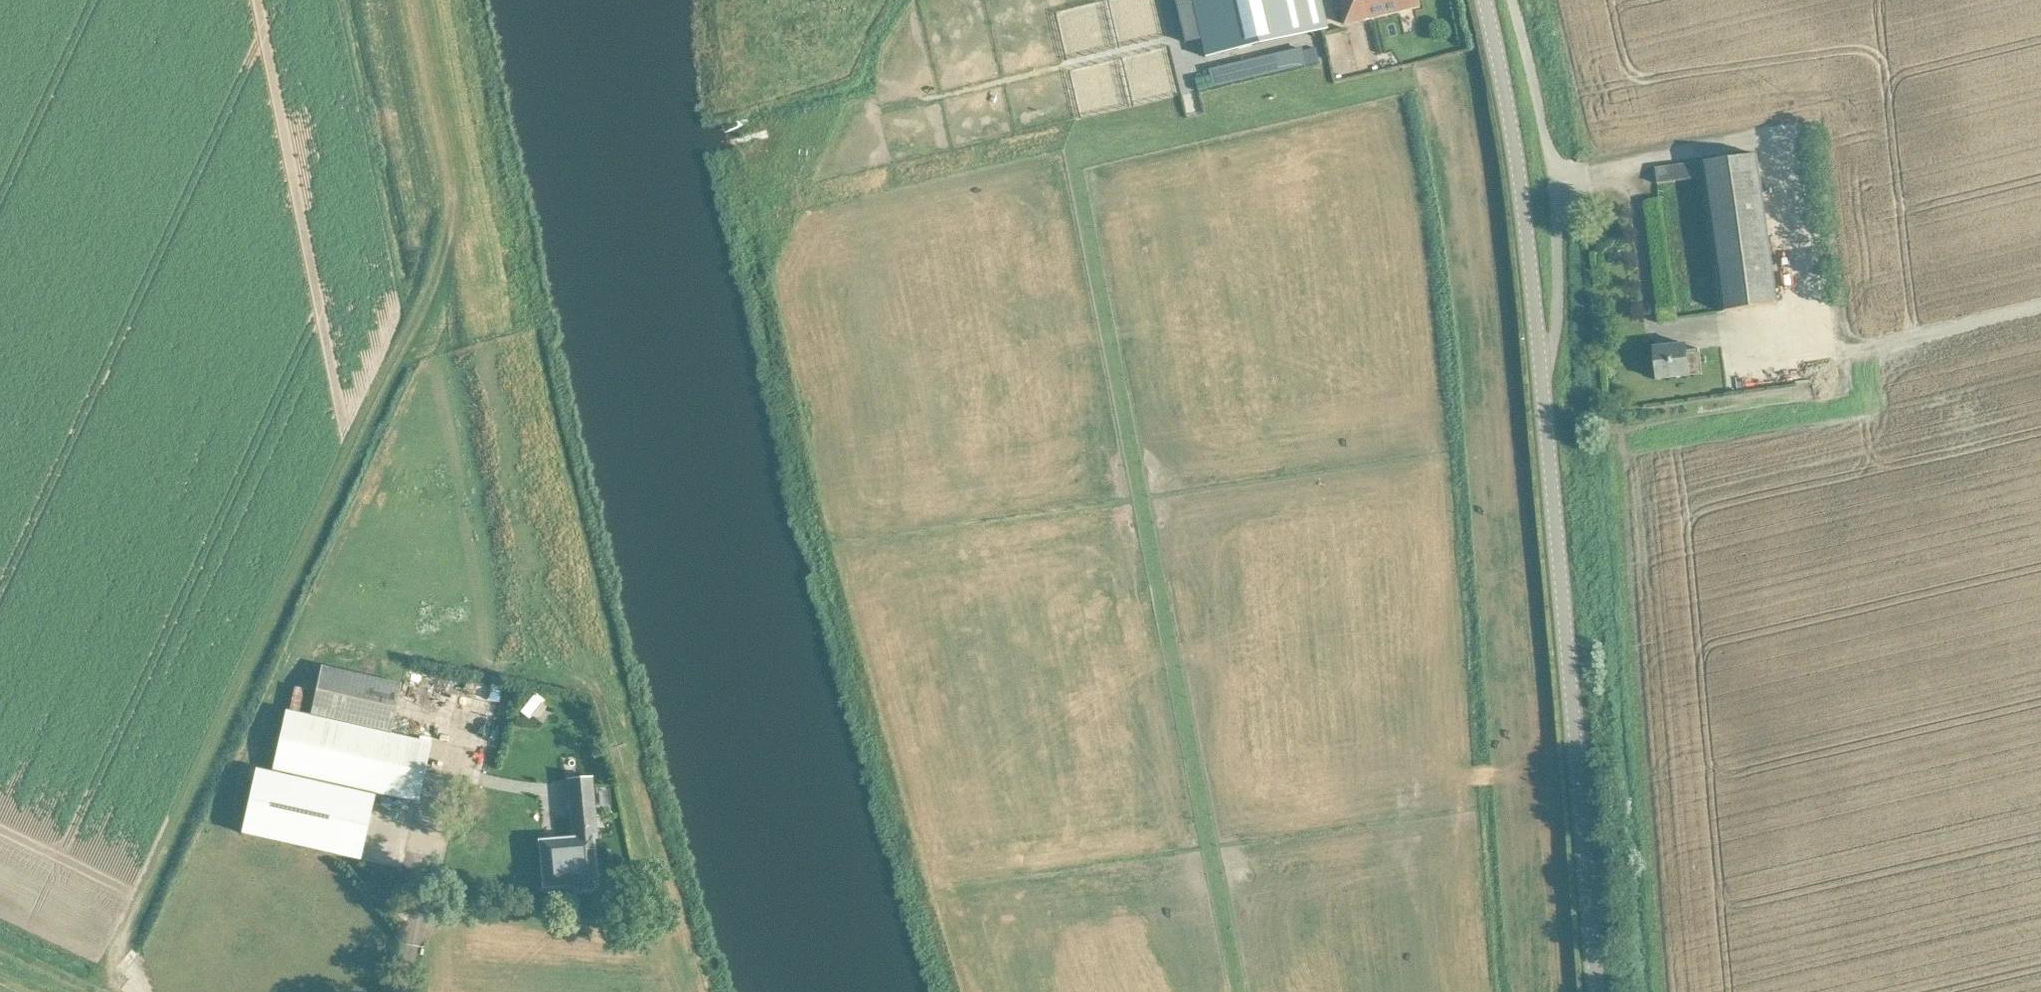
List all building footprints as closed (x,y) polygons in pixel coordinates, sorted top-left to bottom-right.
[(1205,57),(1324,29),(1317,0),(1191,0),(1205,57)] [(1417,0),(1337,0),(1343,25),(1419,6),(1417,0)] [(1757,155),(1656,169),(1657,178),(1705,171),(1719,269),(1716,269),(1722,312),(1777,305),(1757,155)] [(1688,377),(1686,365),(1685,346),(1654,348),(1657,380),(1688,377)] [(401,684),(321,667),(312,715),(292,711),(280,770),(379,793),(379,792),(418,801),(431,742),(390,733),(401,684)] [(364,859),(379,793),(280,770),(279,773),(260,768),(245,832),(364,859)] [(592,778),(568,780),(573,839),(539,842),(543,888),(572,886),(579,892),(592,891),(597,884),(593,839),(597,838),(592,778)]
